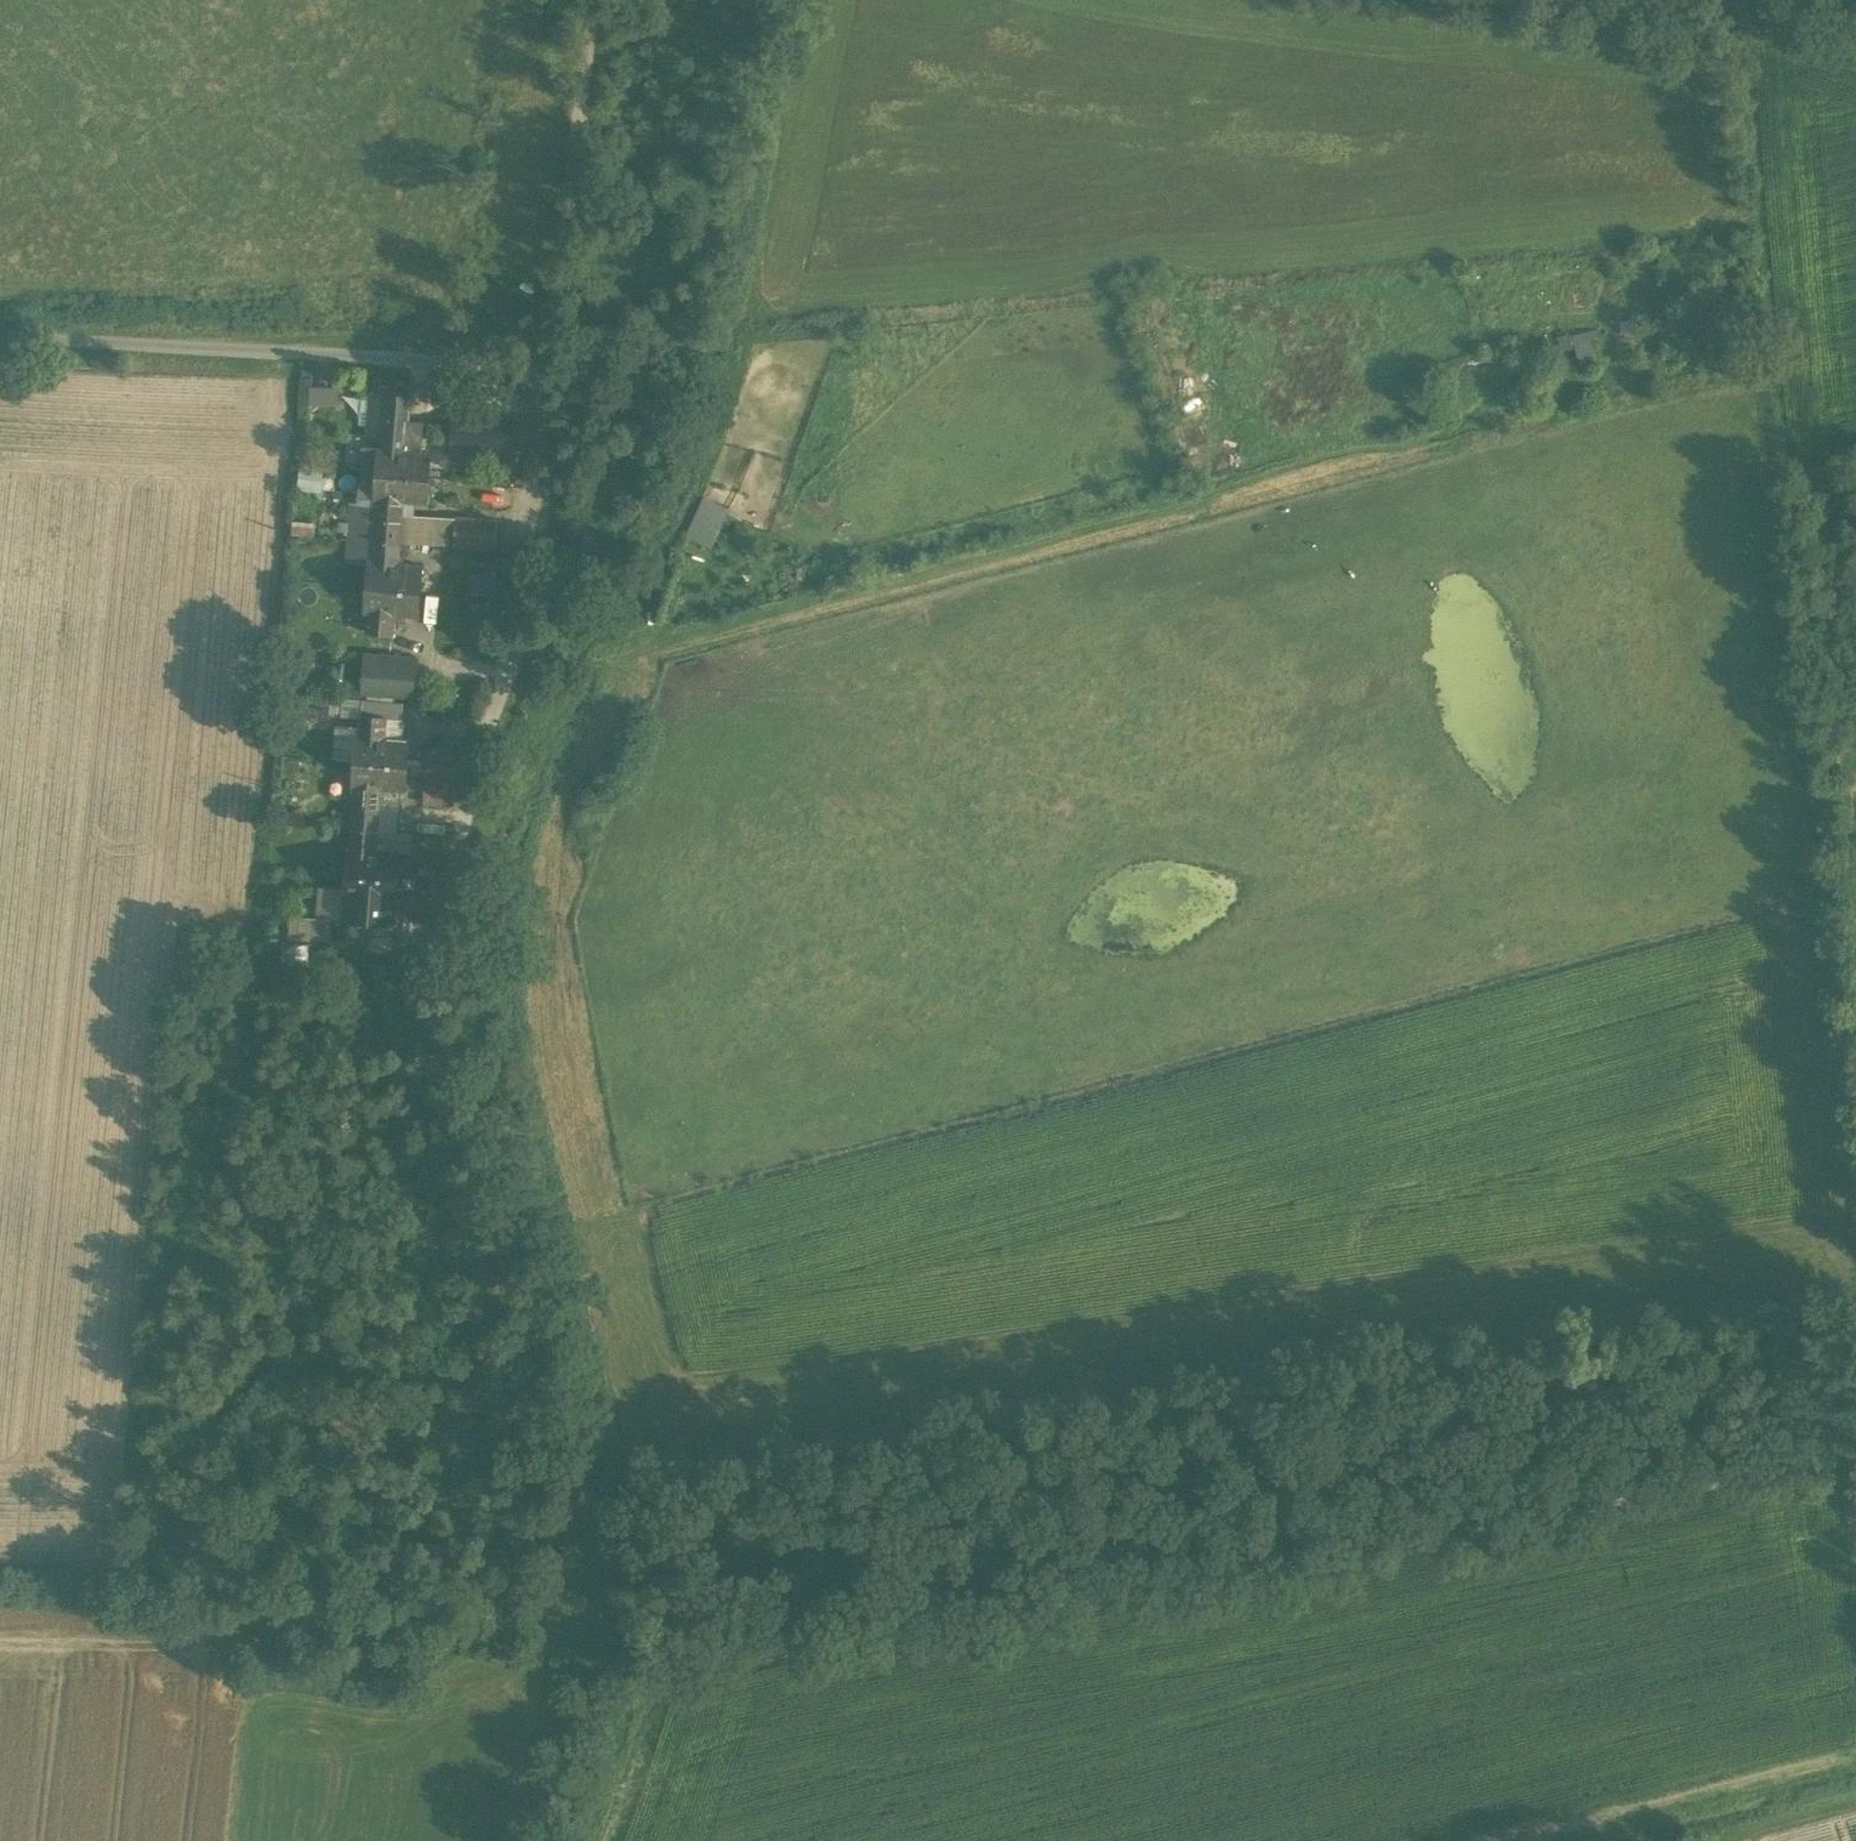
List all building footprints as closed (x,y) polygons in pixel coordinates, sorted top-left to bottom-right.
[(1592,329),(1554,332),(1557,368),(1594,366),(1592,329)] [(338,397),(337,382),(309,384),(310,399),(338,397)] [(410,393),(373,390),(371,413),(409,416),(410,393)] [(504,416),(454,412),(453,429),(463,430),(462,442),(501,445),(504,416)] [(409,416),(371,413),(369,434),(382,435),(381,445),(362,443),(358,495),(377,496),(374,539),(399,540),(402,497),(427,499),(431,449),(406,447),(409,416)] [(683,532),(711,545),(729,505),(702,492),(683,532)] [(497,518),(457,514),(454,543),(494,546),(497,518)] [(399,540),(374,539),(372,558),(368,558),(365,608),(368,609),(367,629),(392,631),(394,611),(418,613),(422,562),(398,560),(399,540)] [(415,656),(365,652),(362,689),(412,693),(415,656)] [(403,700),(362,696),(361,712),(386,714),(384,734),(401,735),(403,700)] [(401,735),(384,734),(386,714),(361,712),(359,725),(359,732),(355,732),(353,757),(351,782),(355,783),(352,826),(377,827),(380,784),(405,786),(409,736),(401,735)] [(359,725),(336,723),(334,755),(353,757),(355,732),(359,732),(359,725)] [(452,765),(427,763),(424,800),(446,802),(447,782),(450,783),(452,765)] [(377,827),(352,826),(350,846),(347,845),(343,896),(346,896),(345,917),(370,918),(372,898),(396,899),(400,849),(376,847),(377,827)]
